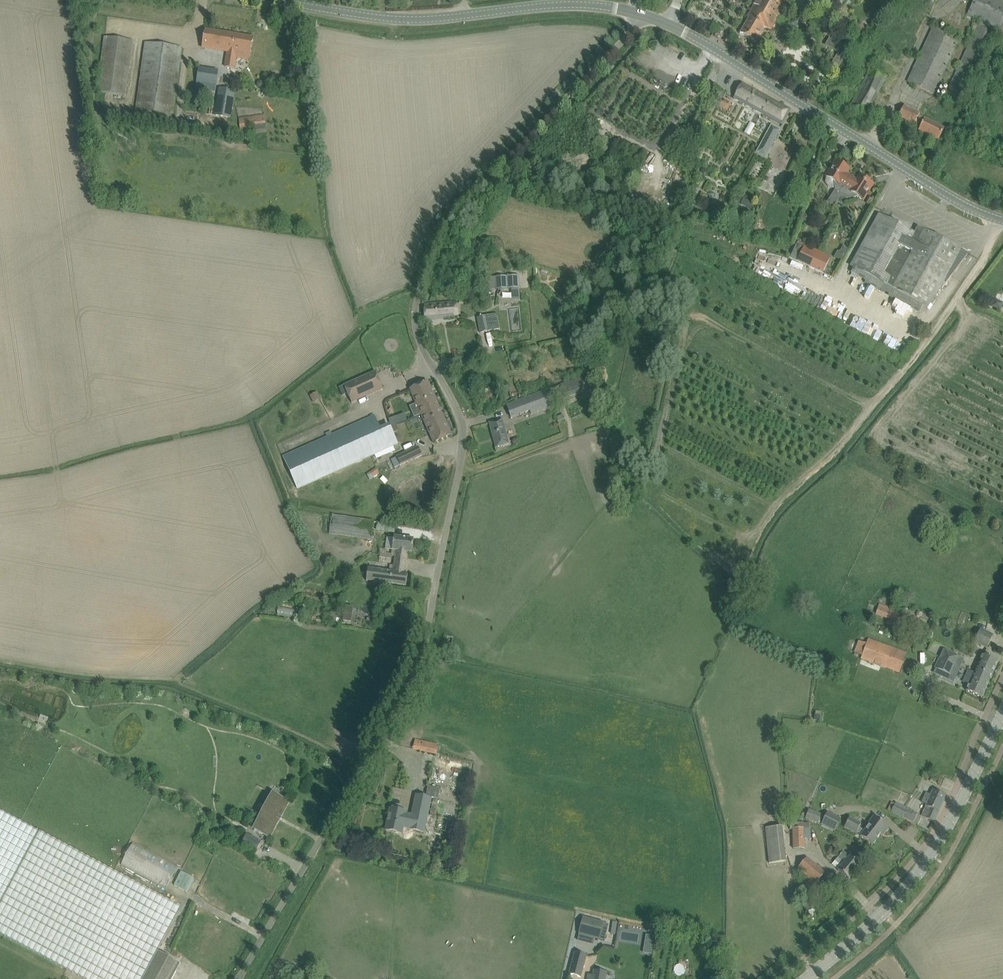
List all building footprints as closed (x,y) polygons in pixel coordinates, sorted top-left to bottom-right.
[(789,0),(757,0),(747,17),(749,18),(740,33),(756,42),(765,27),(771,30),(789,0)] [(967,15),(981,21),(978,26),(977,26),(970,41),(943,99),(960,107),(975,76),(993,38),(995,39),(1000,30),(1002,32),(1002,0),(974,0),(967,15)] [(933,27),(907,82),(934,95),(960,40),(933,27)] [(202,46),(202,48),(228,52),(225,68),(234,69),(237,54),(250,56),(252,48),(253,38),(205,30),(203,40),(202,46)] [(125,96),(131,51),(133,41),(105,37),(97,92),(125,96)] [(172,118),(180,58),(181,48),(146,43),(136,113),(172,118)] [(871,67),(848,111),(864,120),(888,76),(871,67)] [(197,76),(195,90),(215,92),(219,70),(211,69),(209,77),(197,76)] [(782,125),(786,119),(791,110),(743,84),(735,99),(782,125)] [(230,118),(235,90),(219,87),(216,104),(207,102),(205,113),(230,118)] [(938,141),(943,132),(944,128),(919,115),(920,113),(904,105),(898,118),(914,126),(915,122),(921,125),(918,131),(938,141)] [(240,129),(266,126),(265,114),(239,117),(240,129)] [(771,124),(755,153),(765,158),(780,130),(771,124)] [(836,202),(837,202),(841,196),(852,177),(846,173),(849,169),(836,161),(830,169),(826,177),(825,182),(829,187),(835,188),(835,189),(827,202),(834,206),(836,202)] [(868,193),(873,184),(860,176),(857,180),(852,177),(841,196),(846,199),(858,197),(864,200),(868,193)] [(754,203),(743,198),(740,205),(751,210),(754,203)] [(912,237),(914,234),(878,215),(874,224),(850,267),(853,268),(923,305),(928,308),(952,276),(961,262),(967,254),(924,230),(918,241),(912,237)] [(831,257),(805,245),(797,241),(792,251),(800,255),(797,261),(822,274),(829,260),(831,257)] [(837,252),(834,257),(842,262),(848,250),(843,247),(841,251),(837,252)] [(495,290),(520,288),(519,275),(497,277),(494,277),(495,290)] [(823,292),(816,303),(823,308),(830,297),(823,292)] [(827,306),(834,308),(836,299),(829,298),(827,306)] [(993,307),(1000,309),(1002,302),(1002,300),(996,298),(993,307)] [(434,304),(424,304),(425,321),(426,321),(443,319),(443,317),(458,315),(458,302),(434,304)] [(847,303),(842,315),(849,318),(854,306),(847,303)] [(477,317),(479,333),(499,329),(496,314),(477,317)] [(383,389),(374,371),(343,386),(352,404),(383,389)] [(575,379),(561,384),(567,399),(580,394),(575,379)] [(421,414),(439,406),(427,381),(410,389),(421,414)] [(549,389),(506,405),(511,418),(530,411),(554,402),(549,389)] [(321,400),(317,392),(309,396),(313,403),(321,400)] [(439,406),(421,414),(434,443),(452,435),(439,406)] [(405,413),(389,419),(391,426),(407,420),(405,413)] [(564,414),(556,417),(559,425),(567,422),(564,414)] [(297,489),(309,484),(389,448),(398,444),(389,424),(380,429),(374,415),(371,417),(372,418),(295,452),(283,457),(297,489)] [(496,447),(506,445),(509,444),(502,419),(490,422),(496,447)] [(395,467),(413,459),(408,451),(392,459),(395,467)] [(376,468),(367,474),(370,480),(380,474),(376,468)] [(329,534),(371,540),(374,521),(332,515),(329,534)] [(414,539),(404,538),(394,536),(392,550),(396,550),(395,556),(407,558),(408,552),(412,552),(414,539)] [(405,574),(407,558),(395,556),(393,572),(374,570),(375,564),(370,563),(369,569),(368,569),(367,574),(375,575),(374,582),(396,585),(406,586),(408,574),(405,574)] [(875,615),(904,624),(908,614),(889,608),(890,604),(880,601),(875,615)] [(974,643),(987,648),(994,634),(980,628),(974,643)] [(447,636),(445,647),(451,648),(453,637),(447,636)] [(858,641),(854,653),(862,656),(860,660),(899,673),(906,654),(896,650),(896,649),(868,639),(867,644),(858,641)] [(944,649),(940,656),(942,657),(943,657),(948,660),(952,653),(945,650),(944,649)] [(998,661),(989,657),(983,654),(975,670),(974,673),(990,680),(998,661)] [(936,666),(935,668),(936,669),(943,672),(948,660),(943,657),(942,657),(940,656),(940,657),(939,657),(936,666)] [(990,680),(974,673),(968,670),(966,674),(963,682),(969,685),(966,691),(972,694),(982,698),(990,680)] [(439,744),(425,742),(415,739),(413,749),(437,754),(439,744)] [(254,820),(251,826),(265,834),(269,828),(273,830),(279,819),(281,820),(282,818),(281,817),(289,802),(285,799),(288,792),(271,783),(268,790),(273,793),(274,793),(258,822),(254,820)] [(912,810),(907,820),(918,825),(922,816),(925,817),(934,821),(946,796),(937,791),(933,790),(931,795),(926,793),(921,802),(927,805),(922,815),(912,810)] [(391,809),(386,830),(402,834),(403,827),(409,829),(409,830),(424,833),(428,815),(434,817),(438,799),(426,797),(416,794),(412,815),(406,814),(406,812),(391,809)] [(896,802),(891,812),(903,818),(908,808),(898,804),(896,802)] [(805,819),(818,824),(821,814),(809,809),(805,819)] [(0,810),(0,933),(85,978),(173,978),(177,970),(180,966),(181,964),(158,952),(181,907),(0,810)] [(821,824),(835,832),(841,819),(828,812),(821,824)] [(845,828),(856,834),(862,823),(850,817),(845,828)] [(860,838),(864,841),(872,847),(882,834),(883,835),(888,829),(874,818),(868,825),(870,826),(860,838)] [(805,849),(804,830),(810,829),(810,823),(804,823),(804,822),(790,822),(790,829),(793,829),(793,850),(805,849)] [(786,862),(782,827),(765,829),(769,863),(786,862)] [(247,834),(242,841),(257,849),(261,842),(247,834)] [(133,843),(121,865),(166,888),(177,867),(133,843)] [(860,865),(853,859),(843,851),(839,848),(834,854),(838,857),(832,865),(849,879),(860,865)] [(816,884),(819,881),(826,873),(807,857),(797,869),(816,884)] [(181,871),(174,886),(187,893),(194,878),(181,871)] [(809,881),(803,887),(809,893),(815,887),(809,881)] [(814,892),(803,894),(804,899),(807,912),(817,910),(821,909),(819,899),(815,899),(815,897),(814,892)] [(584,918),(579,934),(595,938),(599,939),(605,941),(609,925),(603,923),(584,918)] [(647,935),(645,945),(652,946),(654,936),(647,935)] [(587,956),(575,952),(569,974),(581,977),(587,956)] [(588,978),(605,978),(606,972),(594,971),(593,976),(588,975),(588,978)]
